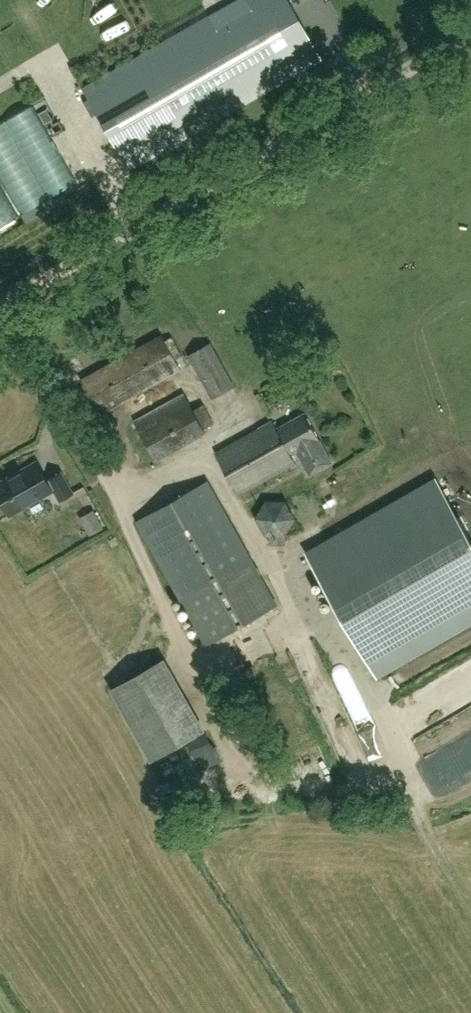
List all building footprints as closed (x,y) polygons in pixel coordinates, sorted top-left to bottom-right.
[(84,89),(129,169),(321,59),(287,0),(241,0),(84,89)] [(180,370),(174,360),(183,355),(172,338),(164,342),(161,336),(81,380),(100,414),(180,370)] [(233,387),(210,344),(188,355),(212,399),(233,387)] [(204,405),(193,411),(184,394),(134,422),(155,460),(205,433),(203,429),(214,424),(204,405)] [(216,452),(239,495),(295,464),(291,456),(297,453),(309,475),(332,462),(305,414),(276,429),(272,422),(216,452)] [(73,494),(61,473),(48,480),(49,481),(47,482),(36,464),(0,484),(0,497),(10,515),(52,491),(54,490),(60,501),(73,494)] [(437,481),(307,555),(376,674),(470,619),(470,540),(437,481)] [(208,483),(138,522),(207,646),(277,606),(208,483)] [(100,510),(85,518),(95,534),(109,526),(100,510)] [(152,761),(204,731),(164,660),(111,689),(152,761)] [(237,822),(238,833),(259,831),(258,820),(237,822)]
